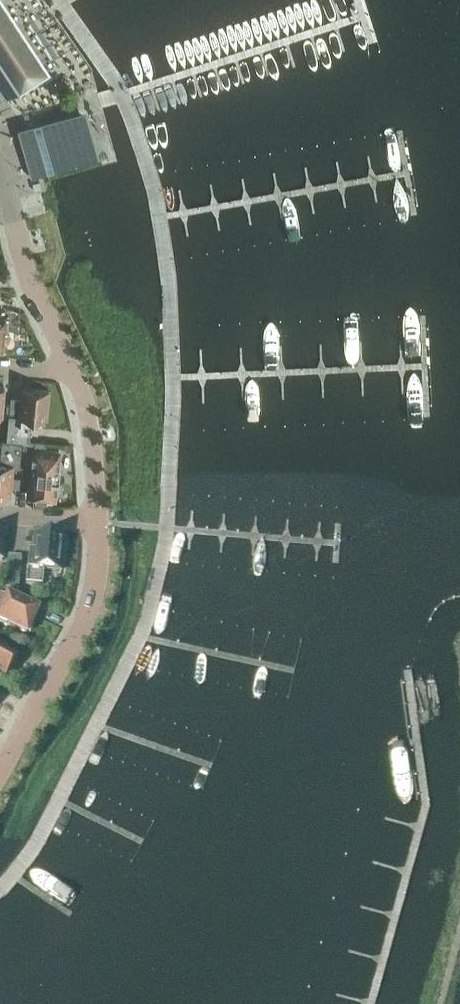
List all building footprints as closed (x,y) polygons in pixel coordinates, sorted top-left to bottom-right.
[(6,91),(46,63),(22,29),(29,24),(24,18),(45,3),(42,0),(0,0),(0,83),(6,91)] [(31,177),(100,157),(100,156),(96,157),(91,141),(83,115),(55,123),(20,132),(32,175),(30,175),(31,177)] [(6,440),(22,441),(24,442),(28,442),(31,416),(45,418),(48,388),(23,386),(22,403),(20,403),(19,415),(8,414),(6,440)] [(6,440),(1,440),(0,451),(0,494),(9,495),(12,466),(20,467),(22,441),(6,440)] [(45,443),(28,442),(24,442),(22,464),(33,465),(31,495),(44,496),(44,498),(54,499),(56,478),(58,478),(59,467),(57,467),(58,450),(44,448),(45,443)] [(59,554),(61,538),(36,536),(35,551),(28,550),(25,585),(41,586),(43,571),(58,572),(58,571),(60,571),(62,554),(59,554)] [(17,590),(20,557),(7,556),(4,589),(17,590)] [(34,624),(32,623),(37,611),(0,594),(0,607),(3,608),(0,614),(0,625),(5,628),(8,627),(26,635),(27,632),(29,633),(34,624)] [(12,670),(11,667),(16,658),(5,651),(6,649),(0,646),(0,677),(4,679),(6,677),(9,676),(12,670)]
